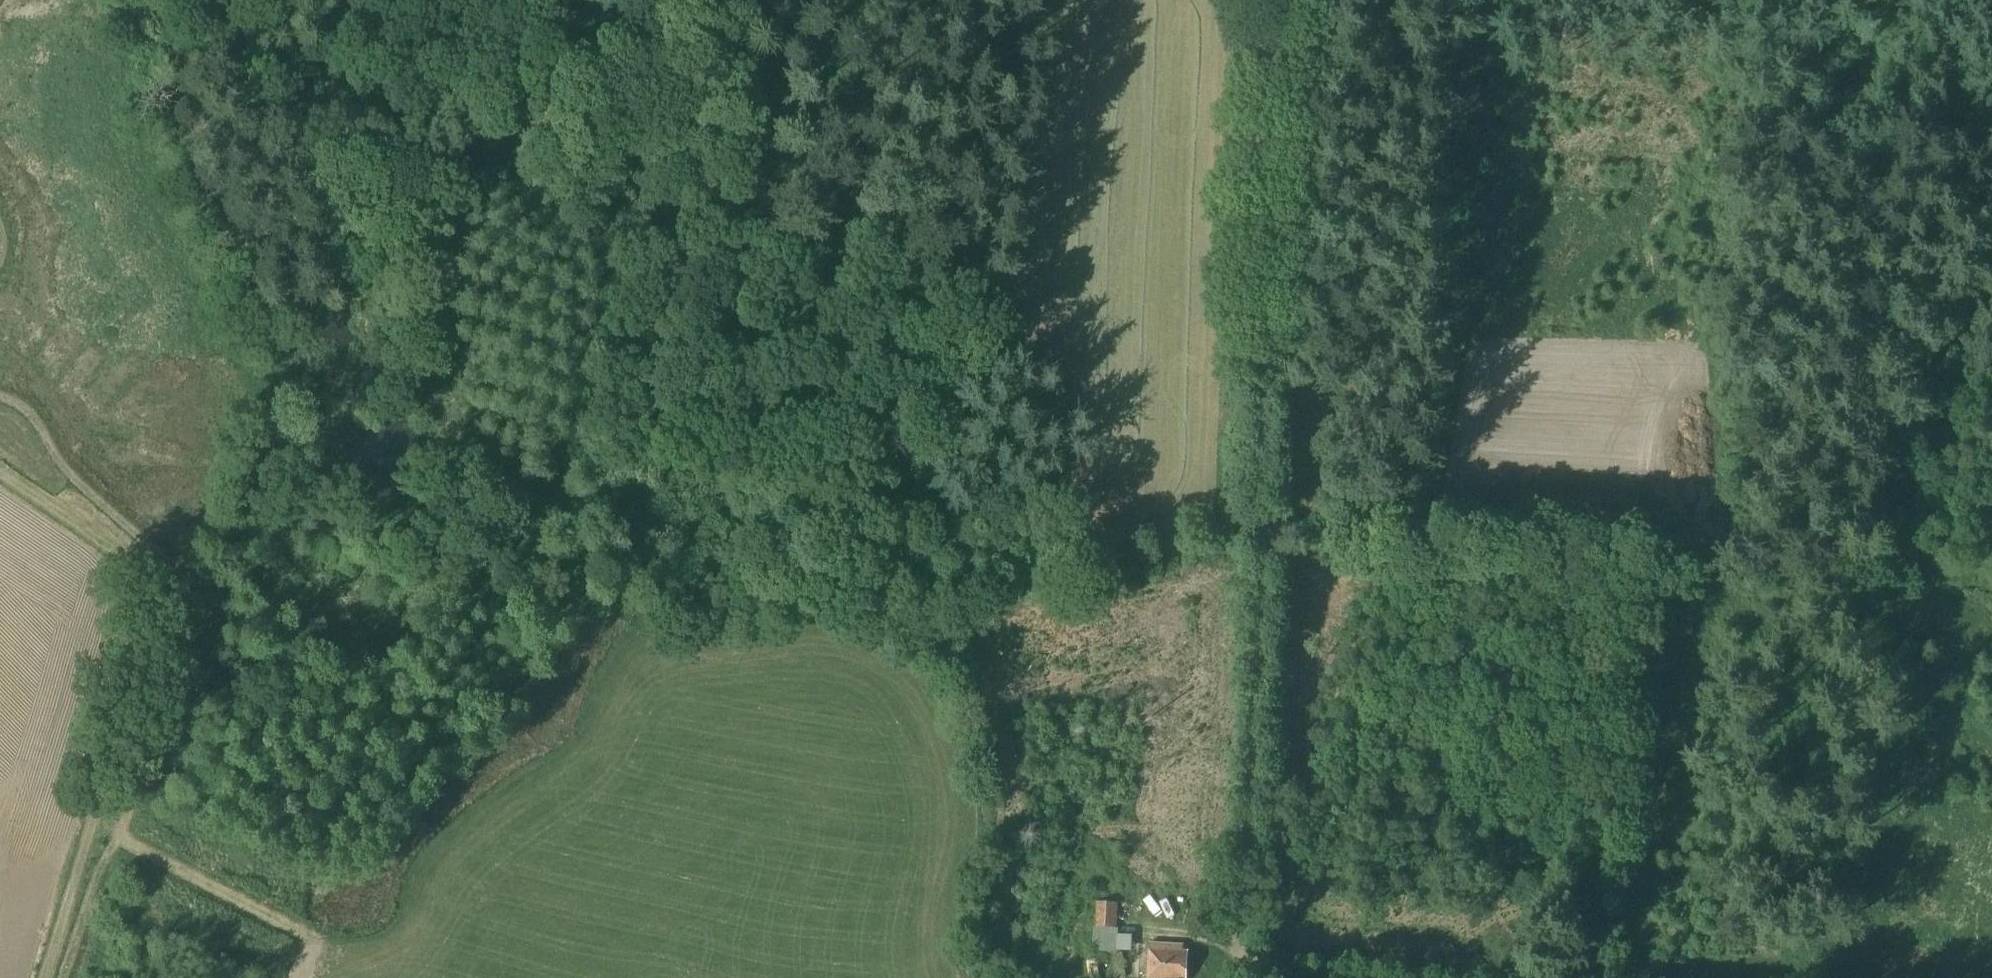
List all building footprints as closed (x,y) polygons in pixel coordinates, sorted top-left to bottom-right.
[(1118,952),(1119,929),(1117,928),(1118,904),(1095,903),(1094,951),(1118,952)] [(1188,952),(1183,952),(1183,946),(1150,944),(1148,977),(1187,977),(1188,952)]
